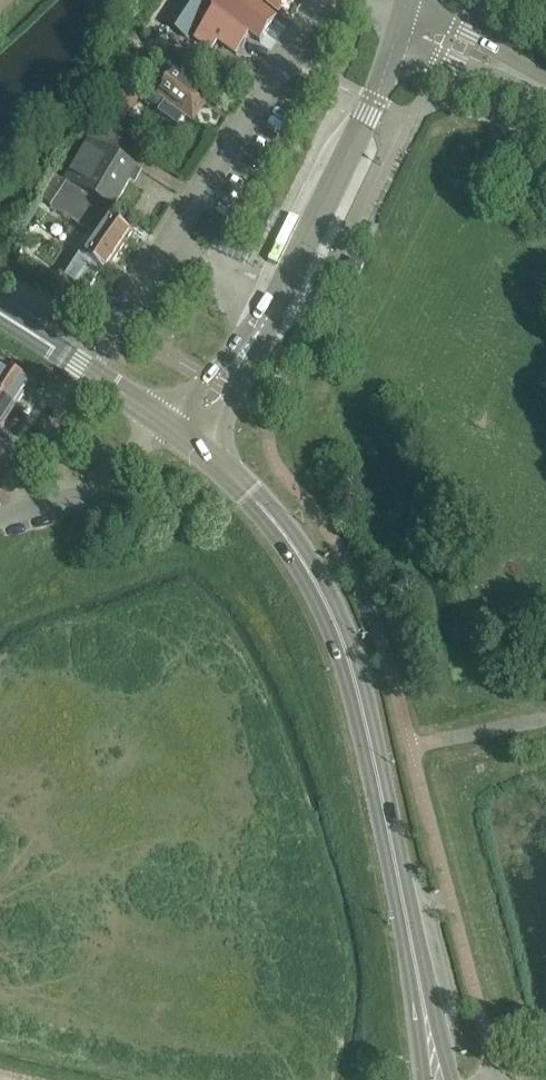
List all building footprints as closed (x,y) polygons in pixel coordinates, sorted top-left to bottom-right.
[(212,0),(184,0),(167,28),(186,40),(212,0)] [(212,55),(218,45),(237,58),(250,38),(260,45),(276,21),(244,0),(224,0),(195,43),(212,55)] [(281,15),(291,0),(258,0),(281,15)] [(179,130),(187,118),(193,122),(207,101),(175,79),(161,100),(167,104),(160,117),(179,130)] [(115,88),(101,109),(124,124),(138,103),(115,88)] [(69,183),(114,212),(138,173),(91,145),(68,182),(69,183)] [(113,213),(114,212),(69,183),(52,209),(92,235),(88,241),(95,246),(84,261),(102,274),(106,276),(133,236),(113,222),(118,216),(113,213)] [(19,234),(11,246),(20,253),(29,240),(19,234)] [(77,257),(63,280),(86,295),(102,274),(84,261),(77,257)] [(1,400),(16,410),(31,388),(35,382),(13,368),(9,373),(3,369),(0,367),(0,400),(1,400)] [(1,433),(16,410),(1,400),(0,400),(0,432),(1,433)]
